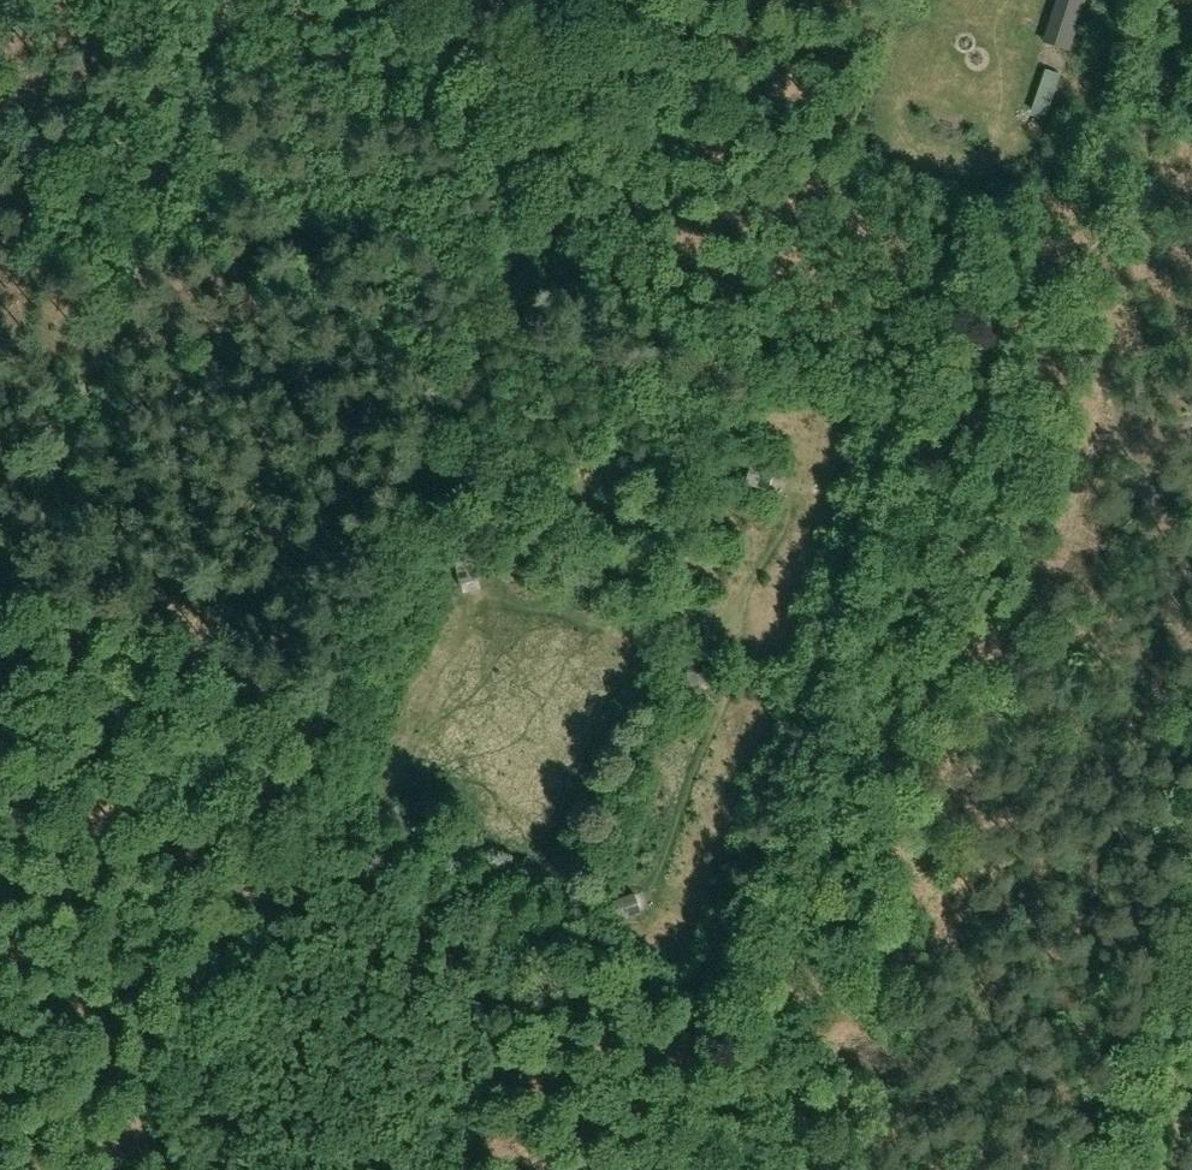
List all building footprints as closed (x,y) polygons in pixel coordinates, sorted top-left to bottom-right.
[(1030,112),(1046,117),(1070,45),(1074,47),(1081,24),(1078,22),(1085,0),(1066,0),(1052,40),(1054,40),(1030,112)] [(745,485),(768,493),(774,474),(752,466),(745,485)] [(456,563),(460,587),(480,583),(475,560),(456,563)] [(707,676),(729,679),(731,666),(708,663),(707,676)] [(640,913),(634,893),(611,901),(617,920),(640,913)]
